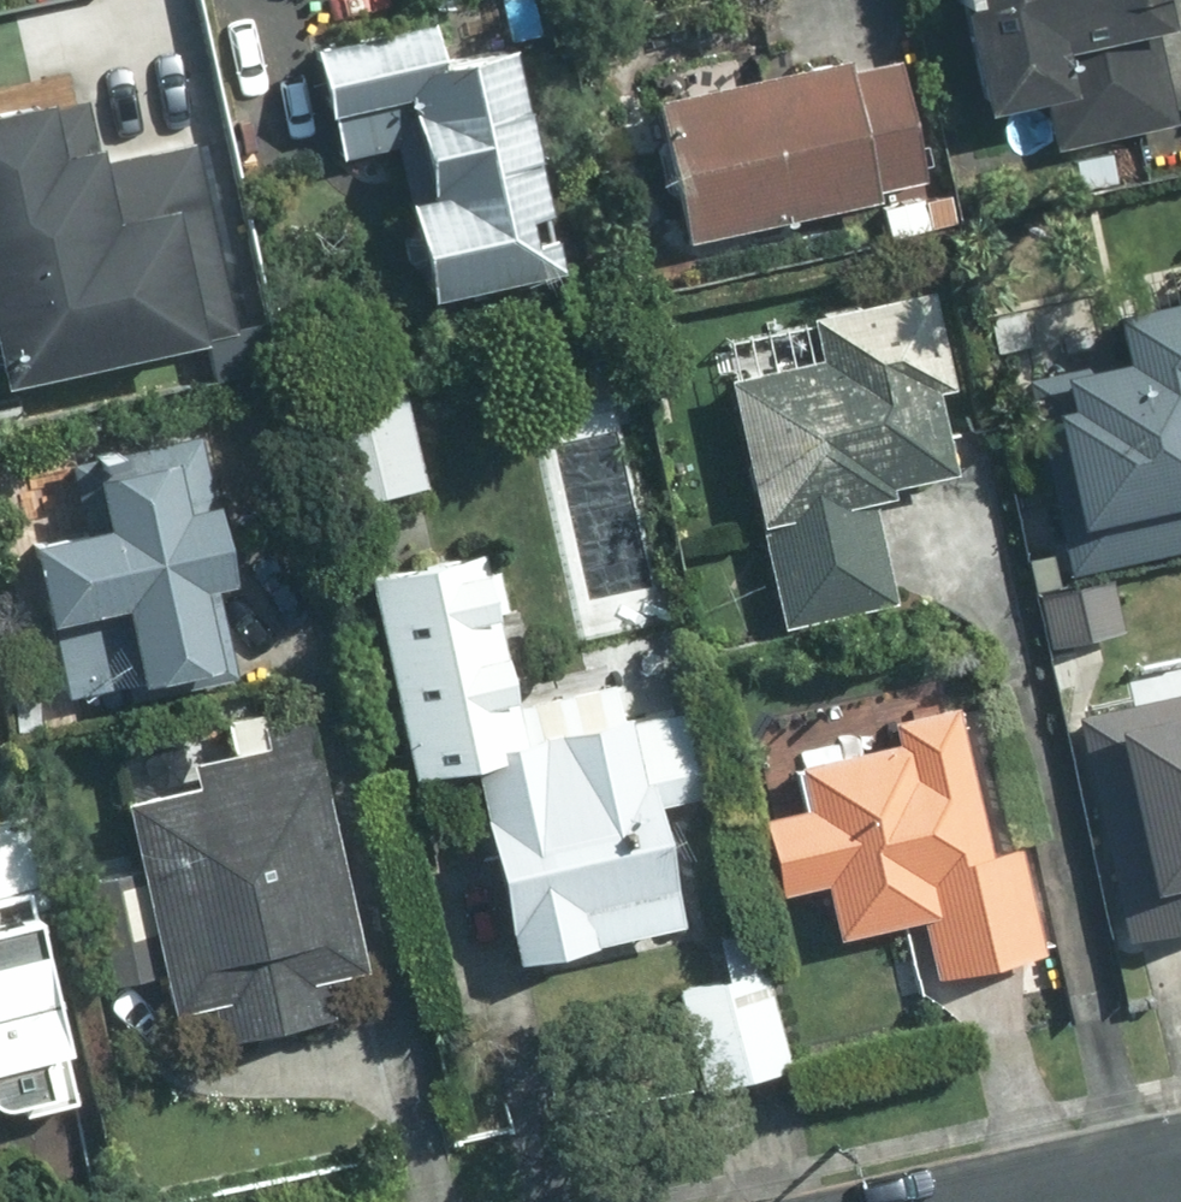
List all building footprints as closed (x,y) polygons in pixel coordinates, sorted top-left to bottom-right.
[(957,99),(1034,82),(1046,138),(1161,113),(1140,18),(1148,17),(1145,0),(935,0),(957,99)] [(540,258),(491,38),(421,55),(412,12),(295,38),(308,101),(318,99),(329,148),(384,136),(396,188),(385,190),(407,288),(540,258)] [(832,55),(645,96),(674,230),(859,189),(858,182),(908,171),(883,55),(834,66),(832,55)] [(0,95),(0,363),(239,313),(198,122),(102,143),(88,76),(0,95)] [(911,196),(873,206),(881,236),(919,224),(911,196)] [(1018,401),(1057,565),(1180,537),(1180,268),(1172,270),(1175,286),(1089,306),(1099,352),(1038,367),(1044,394),(1018,401)] [(717,374),(770,620),(879,597),(859,508),(872,487),(870,474),(930,461),(913,381),(929,378),(910,286),(795,311),(805,354),(717,374)] [(393,389),(287,412),(295,451),(312,448),(328,516),(355,509),(351,490),(413,477),(393,389)] [(214,571),(184,433),(47,463),(60,522),(7,533),(24,608),(33,607),(51,687),(110,674),(114,692),(225,669),(204,574),(214,571)] [(455,748),(500,950),(663,914),(637,798),(679,790),(657,688),(596,701),(592,681),(493,703),(472,606),(487,603),(479,567),(466,570),(460,547),(350,572),(392,763),(455,748)] [(1111,627),(1101,577),(1032,591),(1042,641),(1111,627)] [(1067,713),(1113,929),(1180,915),(1180,688),(1067,713)] [(970,852),(938,705),(879,717),(885,740),(784,761),(793,804),(747,814),(763,886),(808,876),(820,929),(910,910),(923,969),(1027,946),(1006,844),(970,852)] [(344,960),(293,717),(250,726),(252,741),(172,759),(177,780),(104,795),(118,863),(59,876),(82,978),(146,963),(154,1001),(195,993),(202,1030),(313,1007),(305,970),(344,960)] [(14,1085),(17,1100),(22,1100),(54,1093),(42,1036),(16,906),(12,886),(29,883),(15,813),(0,816),(0,1088),(14,1085)] [(776,1062),(756,971),(673,989),(692,1080),(776,1062)]
